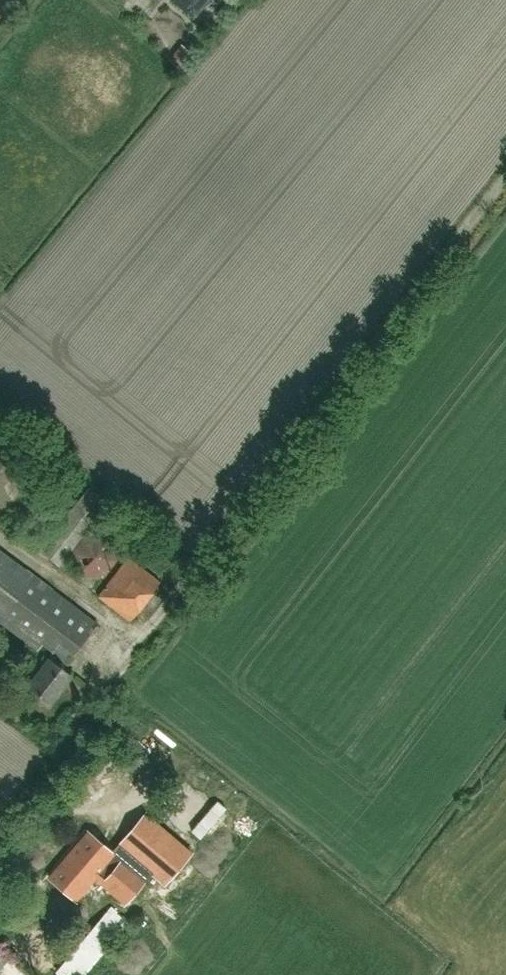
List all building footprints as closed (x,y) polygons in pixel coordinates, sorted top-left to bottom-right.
[(172,1),(195,19),(211,0),(173,0),(172,1)] [(12,451),(0,442),(0,466),(12,451)] [(60,566),(110,503),(89,487),(90,485),(74,473),(24,538),(60,566)] [(104,577),(119,559),(111,537),(86,533),(72,553),(80,573),(104,577)] [(71,674),(63,668),(74,653),(76,654),(99,623),(0,550),(0,619),(1,620),(39,649),(46,640),(56,647),(48,658),(50,659),(29,686),(50,702),(71,674)] [(99,596),(131,621),(161,580),(129,556),(99,596)] [(88,832),(49,877),(76,900),(95,877),(125,902),(144,880),(141,877),(149,869),(165,883),(191,852),(145,814),(120,844),(123,847),(116,856),(88,832)]
